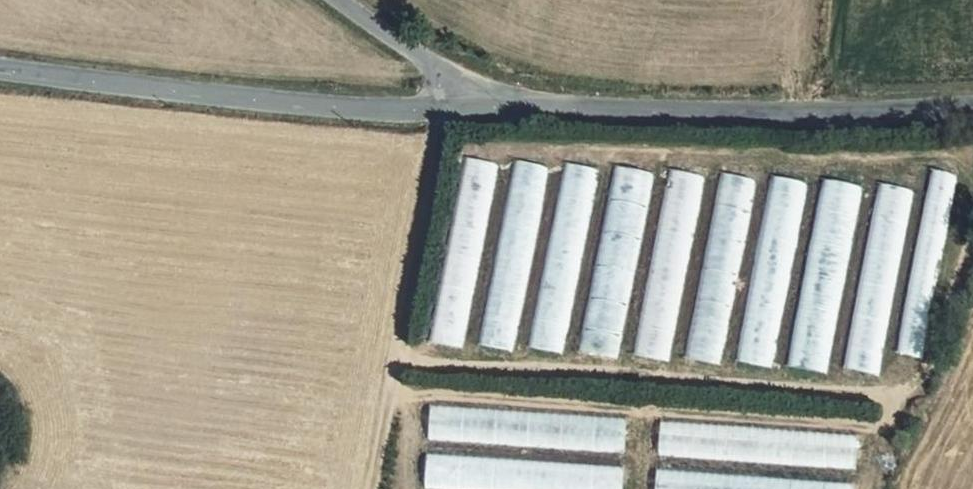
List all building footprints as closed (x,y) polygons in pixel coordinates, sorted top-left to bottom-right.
[(464,349),(497,162),(464,156),(431,343),(464,349)] [(509,159),(486,346),(519,350),(543,164),(509,159)] [(532,345),(566,351),(596,166),(563,161),(532,345)] [(582,351),(620,358),(654,172),(615,165),(582,351)] [(671,360),(705,174),(670,167),(636,354),(671,360)] [(723,169),(686,359),(721,365),(758,176),(723,169)] [(923,356),(958,173),(935,169),(900,352),(923,356)] [(775,367),(808,180),(771,174),(738,360),(775,367)] [(821,177),(795,367),(833,372),(860,183),(821,177)] [(844,366),(878,374),(917,189),(883,182),(844,366)] [(432,408),(431,441),(503,442),(504,422),(519,422),(519,410),(432,408)] [(569,417),(569,449),(628,449),(628,416),(569,417)] [(857,463),(858,431),(662,425),(661,458),(857,463)] [(625,463),(428,456),(427,488),(624,488),(625,463)] [(658,488),(853,488),(854,480),(658,474),(658,488)]
